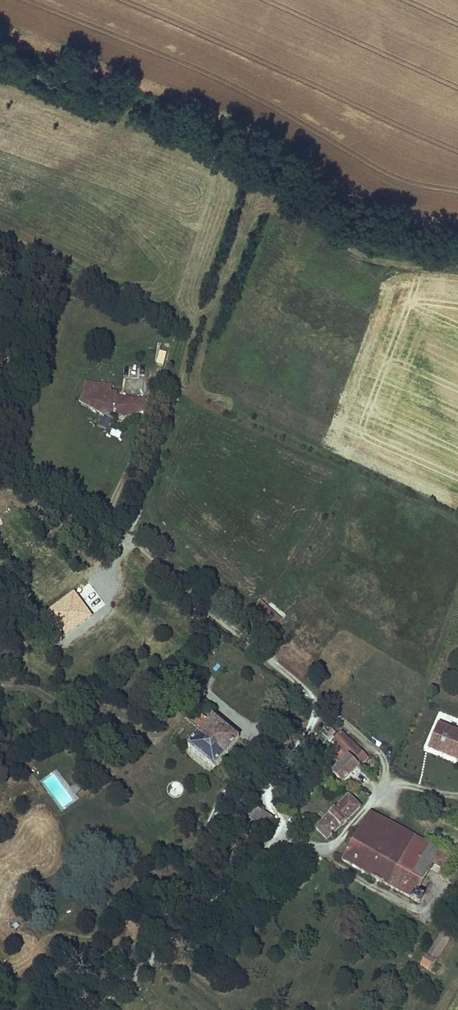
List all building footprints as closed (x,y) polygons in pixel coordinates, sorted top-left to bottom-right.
[(80,402),(105,416),(115,413),(122,417),(149,411),(146,398),(139,399),(117,396),(111,396),(112,392),(113,384),(98,383),(97,386),(85,385),(85,393),(80,402)] [(67,633),(82,623),(73,611),(67,603),(52,613),(67,633)] [(77,609),(73,611),(82,623),(85,621),(77,609)] [(204,636),(199,641),(203,645),(214,655),(218,652),(207,642),(208,640),(204,636)] [(203,645),(199,641),(192,648),(196,652),(203,645)] [(240,737),(213,716),(209,721),(202,716),(196,724),(203,729),(189,746),(216,767),(240,737)] [(438,725),(429,748),(457,760),(457,733),(438,725)] [(327,726),(320,733),(328,740),(335,733),(327,726)] [(333,772),(344,783),(359,768),(356,765),(365,756),(342,733),(333,741),(338,747),(337,749),(335,747),(331,752),(341,763),(333,772)] [(368,759),(365,756),(356,765),(359,768),(368,759)] [(322,824),(317,830),(328,840),(341,827),(342,828),(348,822),(347,821),(361,807),(350,796),(336,810),(334,809),(328,815),(330,816),(322,824)] [(250,819),(262,826),(269,815),(257,808),(250,819)] [(418,893),(433,865),(435,862),(412,849),(417,839),(370,813),(345,858),(343,862),(420,904),(424,897),(418,893)] [(275,819),(269,815),(262,826),(268,830),(275,819)] [(441,852),(417,839),(412,849),(435,862),(441,852)] [(453,858),(441,852),(435,862),(433,865),(445,872),(453,858)] [(431,959),(452,925),(447,922),(426,957),(431,959)] [(457,928),(452,925),(431,959),(426,957),(421,965),(430,971),(435,962),(457,928)]
